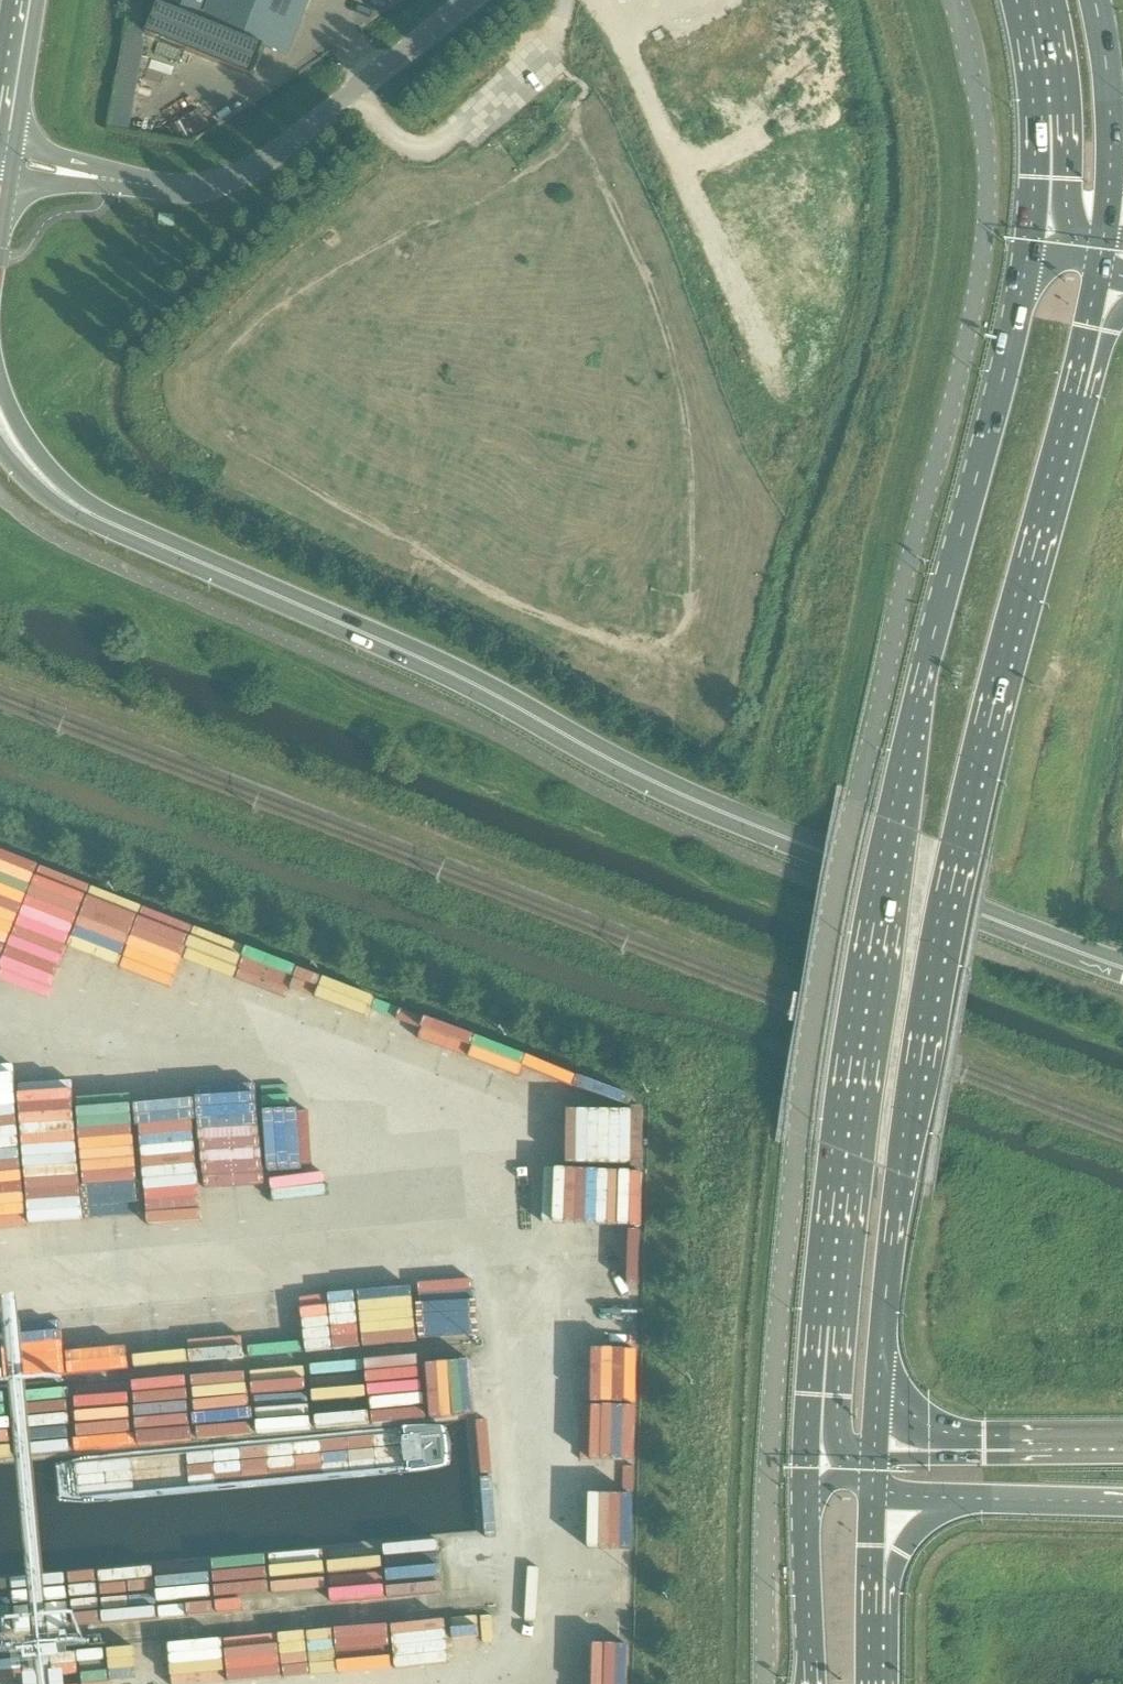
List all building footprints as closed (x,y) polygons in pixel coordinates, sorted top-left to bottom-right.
[(146,35),(252,78),(264,47),(287,56),(310,0),(160,0),(146,35)]
